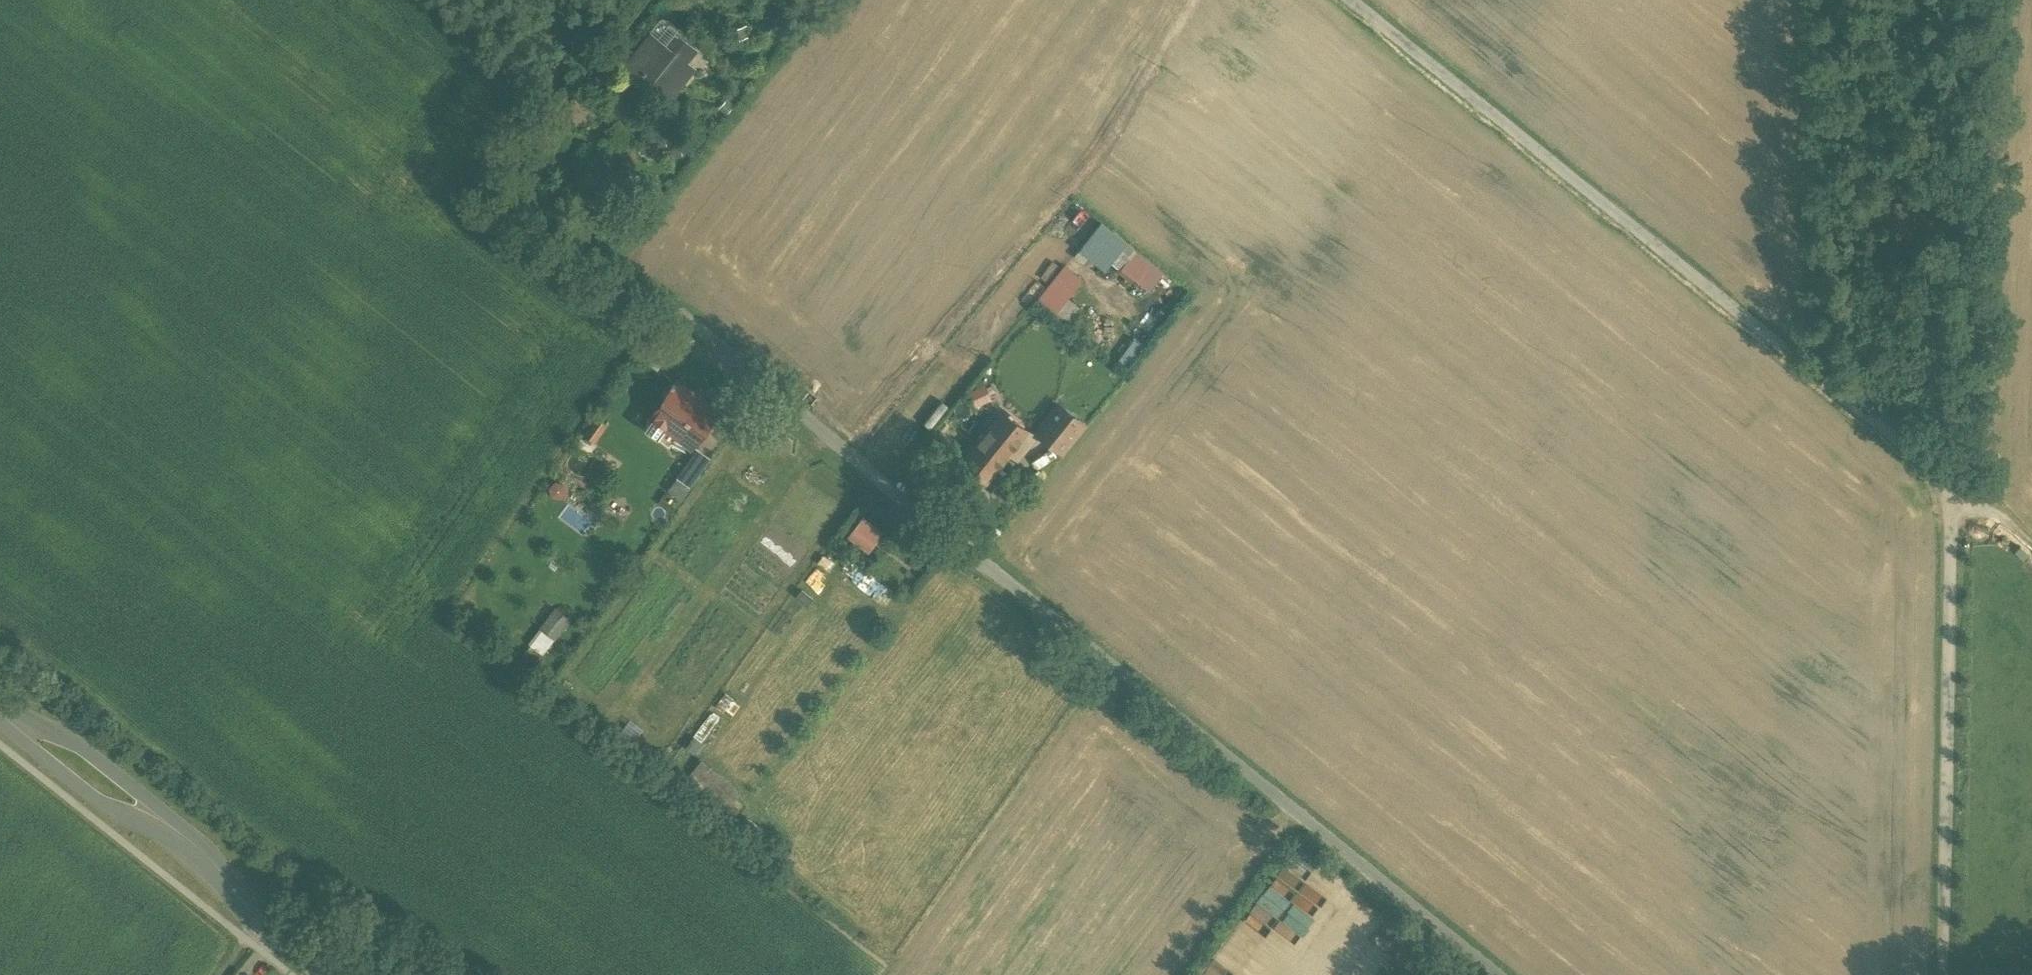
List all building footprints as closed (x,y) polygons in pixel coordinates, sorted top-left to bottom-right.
[(673,31),(664,44),(651,33),(643,44),(623,69),(665,103),(674,92),(693,68),(685,61),(695,49),(673,31)] [(1126,242),(1101,222),(1081,247),(1107,268),(1126,242)] [(1063,311),(1089,277),(1069,262),(1044,296),(1063,311)] [(716,411),(676,382),(652,416),(691,445),(716,411)] [(1011,401),(963,461),(986,480),(1036,420),(1011,401)] [(1085,425),(1058,403),(1035,431),(1062,453),(1085,425)] [(697,448),(676,477),(689,486),(711,457),(697,448)] [(873,553),(890,532),(868,514),(851,535),(873,553)] [(562,606),(531,640),(546,654),(576,619),(562,606)] [(728,809),(745,789),(707,757),(690,777),(728,809)]
